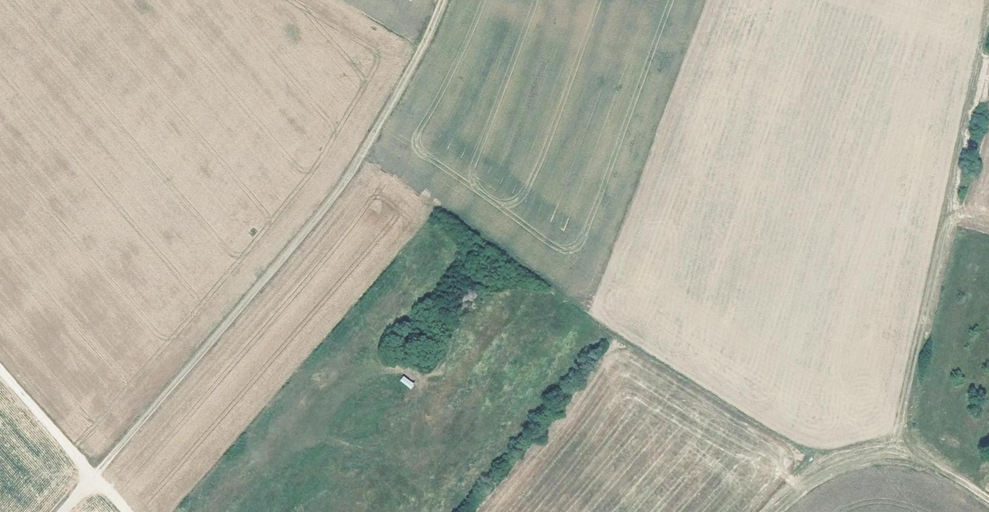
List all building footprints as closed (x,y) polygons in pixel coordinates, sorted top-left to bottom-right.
[(400,380),(410,389),(414,384),(404,375),(400,380)]
